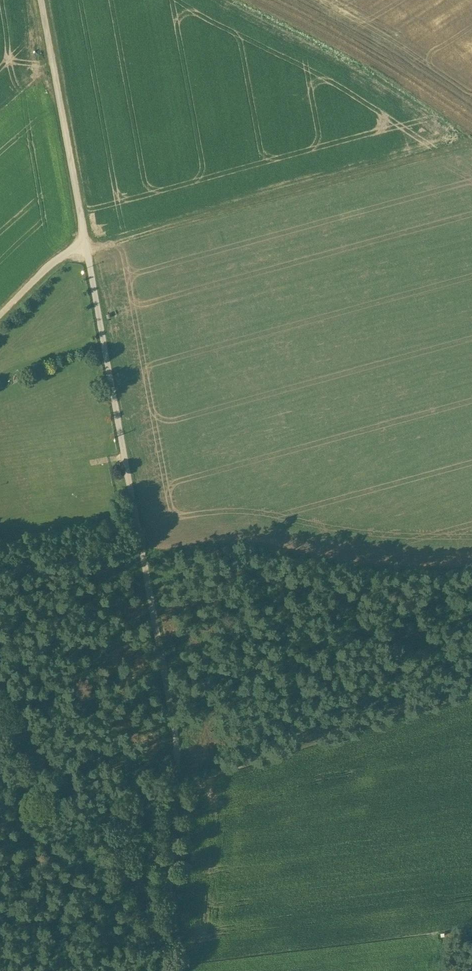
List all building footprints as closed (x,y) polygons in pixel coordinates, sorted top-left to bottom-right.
[(149,802),(140,805),(143,814),(153,810),(149,802)]
